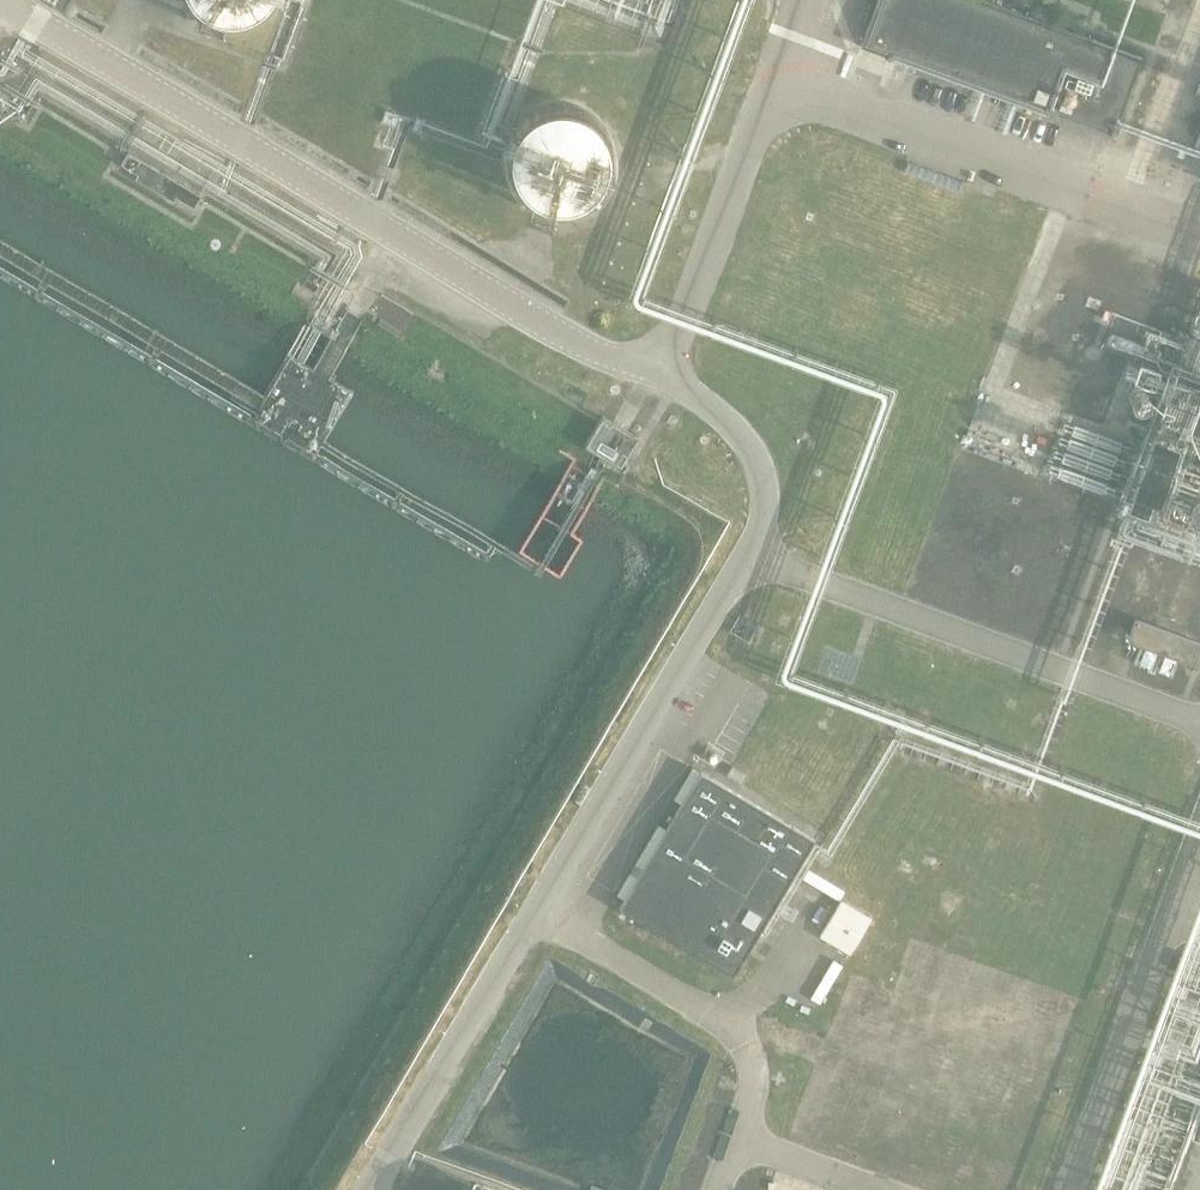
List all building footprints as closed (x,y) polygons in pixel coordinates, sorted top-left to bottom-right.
[(199,4),(209,10),(218,12),(229,13),(238,12),(247,10),(256,4),(262,0),(194,0),(199,4)] [(983,0),(878,0),(861,47),(1112,140),(1142,58),(983,0)] [(608,152),(608,151),(607,142),(605,133),(601,126),(595,118),(589,112),(582,107),(572,103),(562,102),(553,102),(544,103),(535,107),(525,114),(518,122),(513,131),(510,141),(508,151),(509,161),(512,169),(516,178),(522,186),(529,191),(539,197),(548,200),(556,201),(569,200),(578,197),(585,193),(593,187),(599,179),(604,171),(607,161),(608,152)] [(129,153),(121,165),(138,175),(136,179),(173,202),(175,198),(193,209),(201,197),(129,153)] [(602,416),(584,445),(619,467),(637,437),(602,416)] [(1193,665),(1199,647),(1199,637),(1144,616),(1134,643),(1193,665)] [(702,775),(622,908),(736,977),(817,844),(702,775)] [(872,920),(842,900),(818,937),(851,958),(872,920)]
